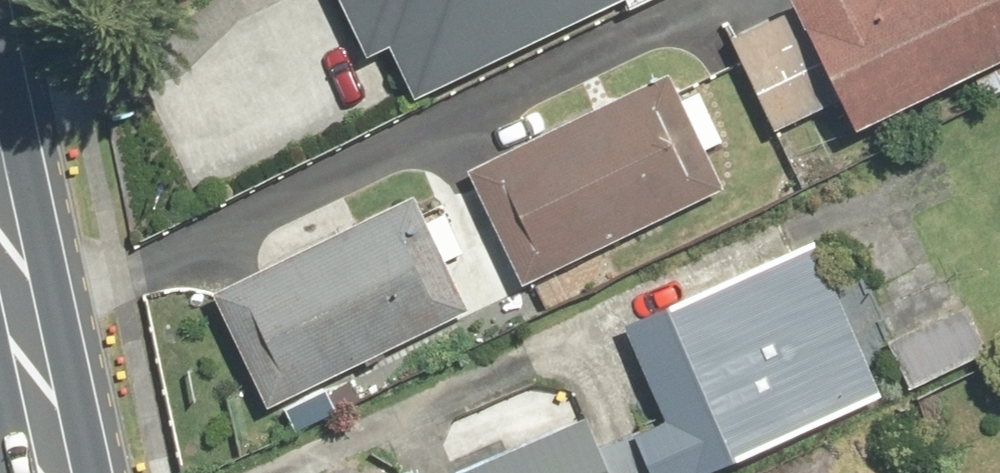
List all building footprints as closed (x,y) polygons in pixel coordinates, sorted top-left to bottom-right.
[(364,61),(387,50),(411,101),(623,4),(627,13),(655,0),(336,0),(364,61)] [(850,124),(999,55),(999,0),(792,0),(793,3),(728,33),(773,132),(839,101),(850,124)] [(666,73),(461,168),(515,282),(720,187),(666,73)] [(412,194),(208,286),(264,407),(467,314),(412,194)] [(621,322),(662,416),(598,444),(611,472),(699,472),(879,395),(811,239),(621,322)] [(963,301),(883,336),(906,387),(986,352),(963,301)] [(446,472),(608,472),(585,417),(446,472)]
